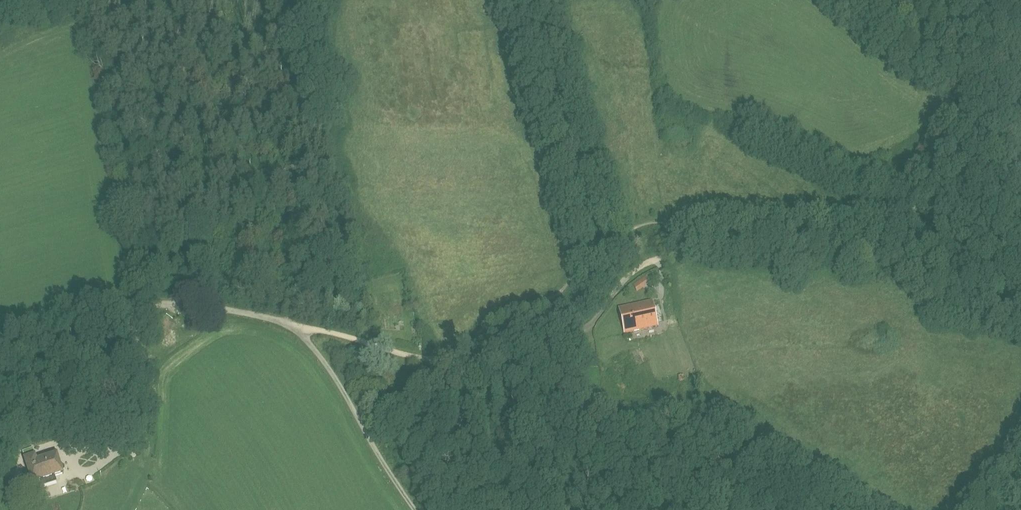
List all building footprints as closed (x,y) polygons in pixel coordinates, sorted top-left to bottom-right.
[(652,300),(619,308),(624,333),(658,326),(652,300)] [(670,305),(664,307),(667,321),(673,319),(670,305)] [(2,422),(0,424),(0,435),(2,436),(6,437),(10,436),(13,433),(14,429),(13,425),(10,422),(6,421),(2,422)] [(43,455),(44,458),(37,461),(35,455),(25,458),(32,483),(41,480),(43,486),(56,481),(54,476),(63,474),(56,451),(43,455)]
